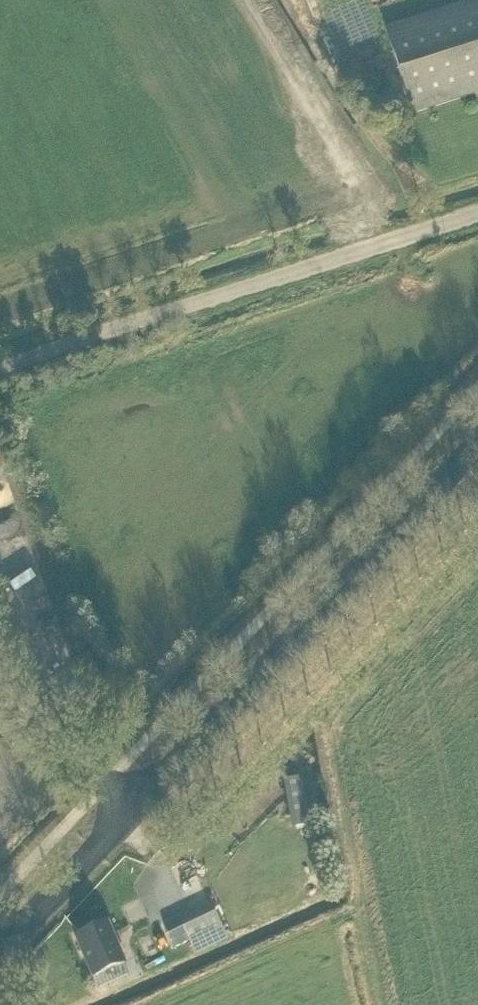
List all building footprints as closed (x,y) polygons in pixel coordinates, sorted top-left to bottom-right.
[(411,114),(477,93),(477,0),(473,0),(384,28),(411,114)] [(305,815),(298,778),(285,780),(292,818),(305,815)] [(181,927),(188,942),(188,941),(220,926),(213,912),(181,927)] [(124,963),(106,922),(74,936),(92,977),(124,963)]
